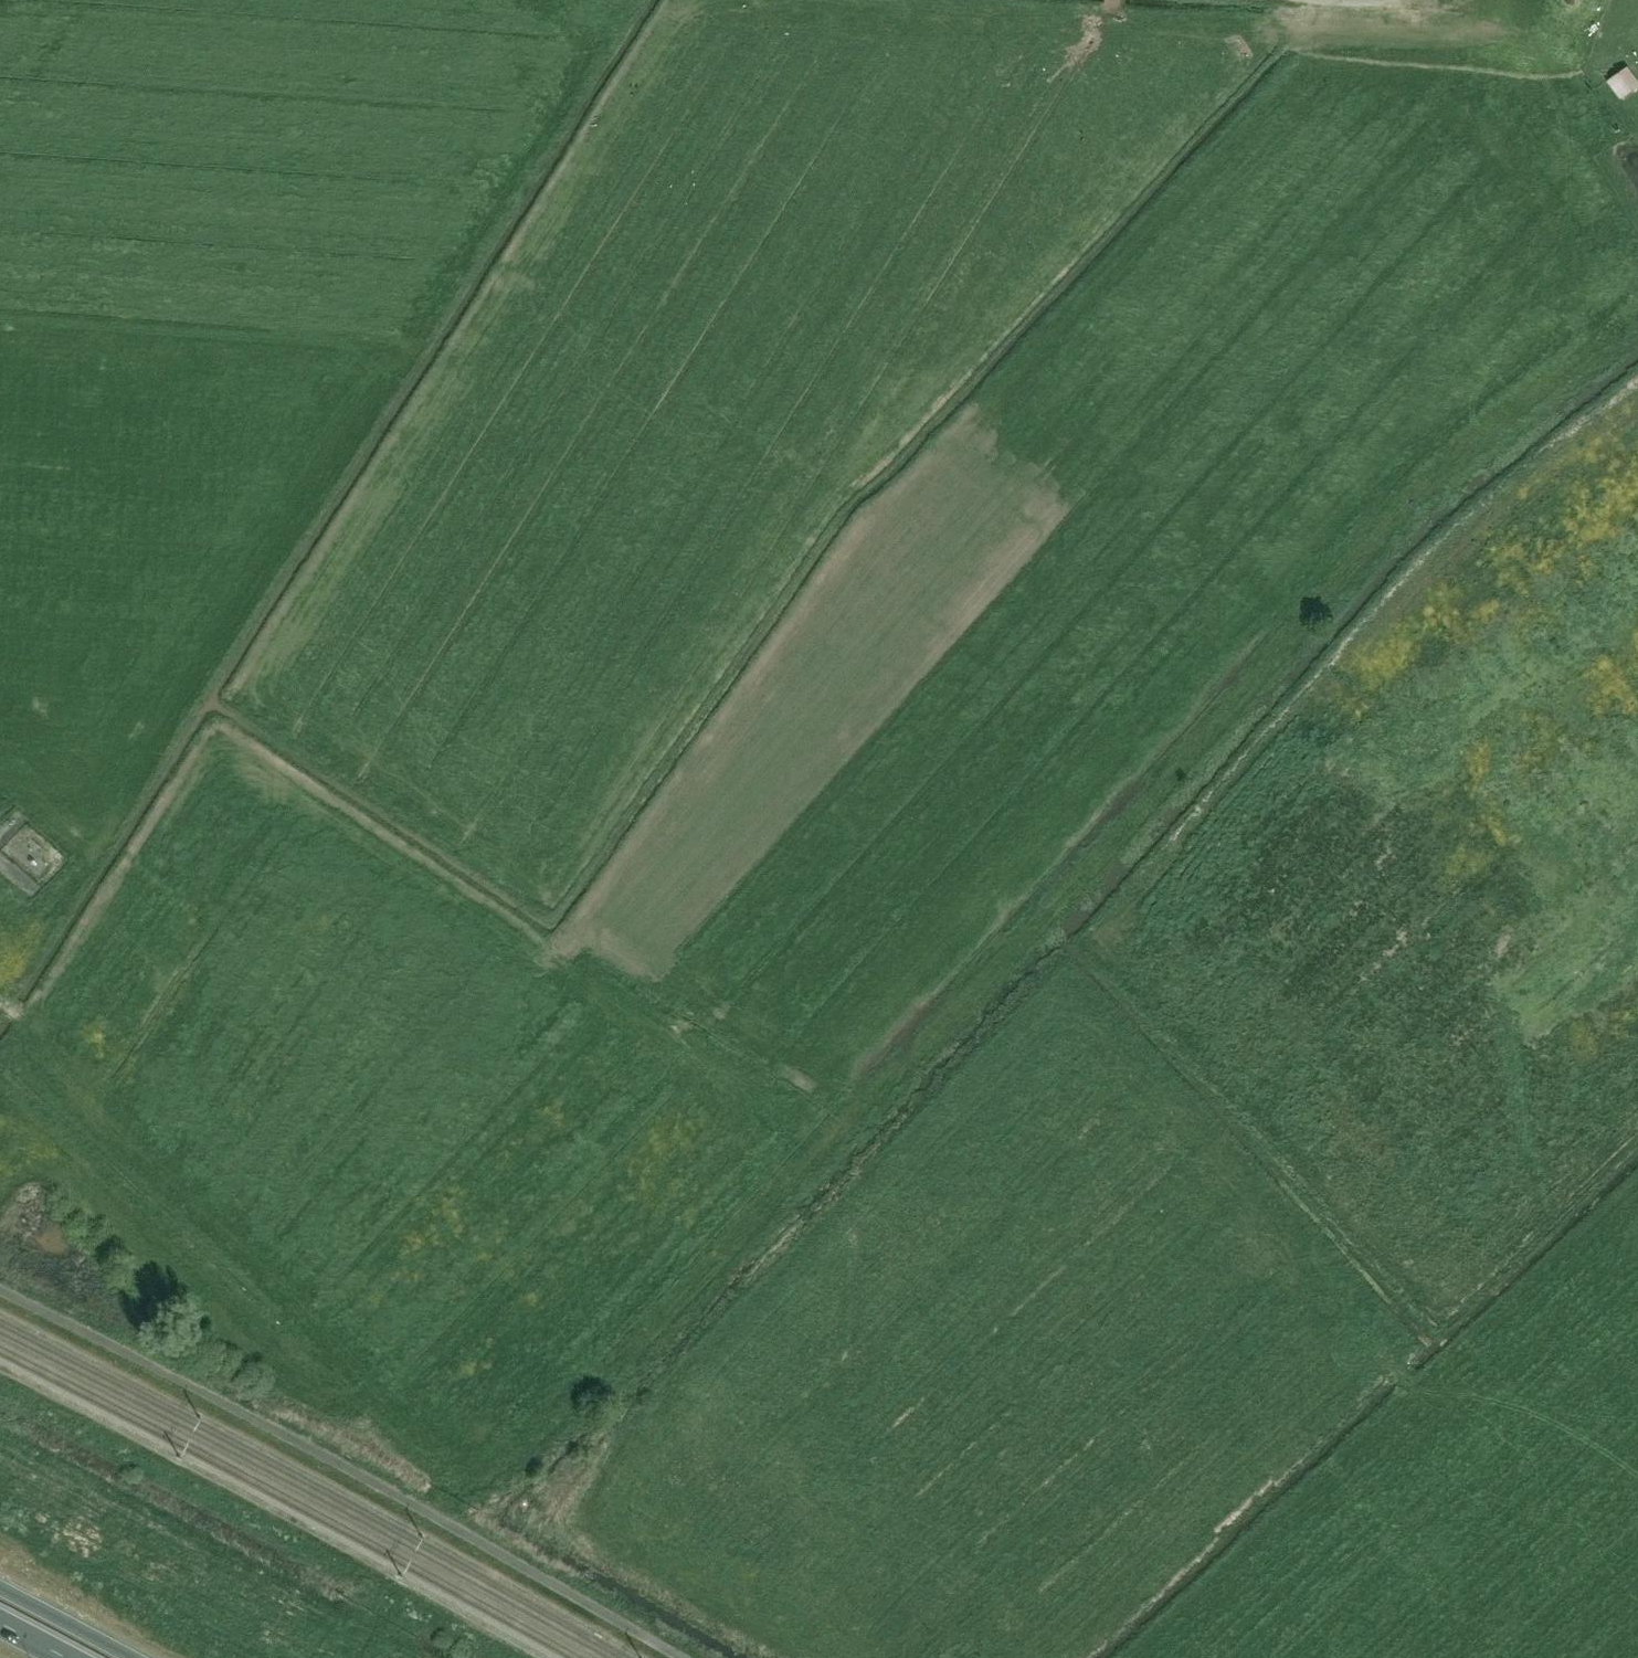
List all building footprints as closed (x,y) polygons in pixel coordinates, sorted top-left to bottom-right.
[(1627,89),(1637,81),(1637,61),(1634,56),(1614,70),(1627,89)] [(48,875),(74,850),(23,797),(0,819),(0,825),(48,875)]
